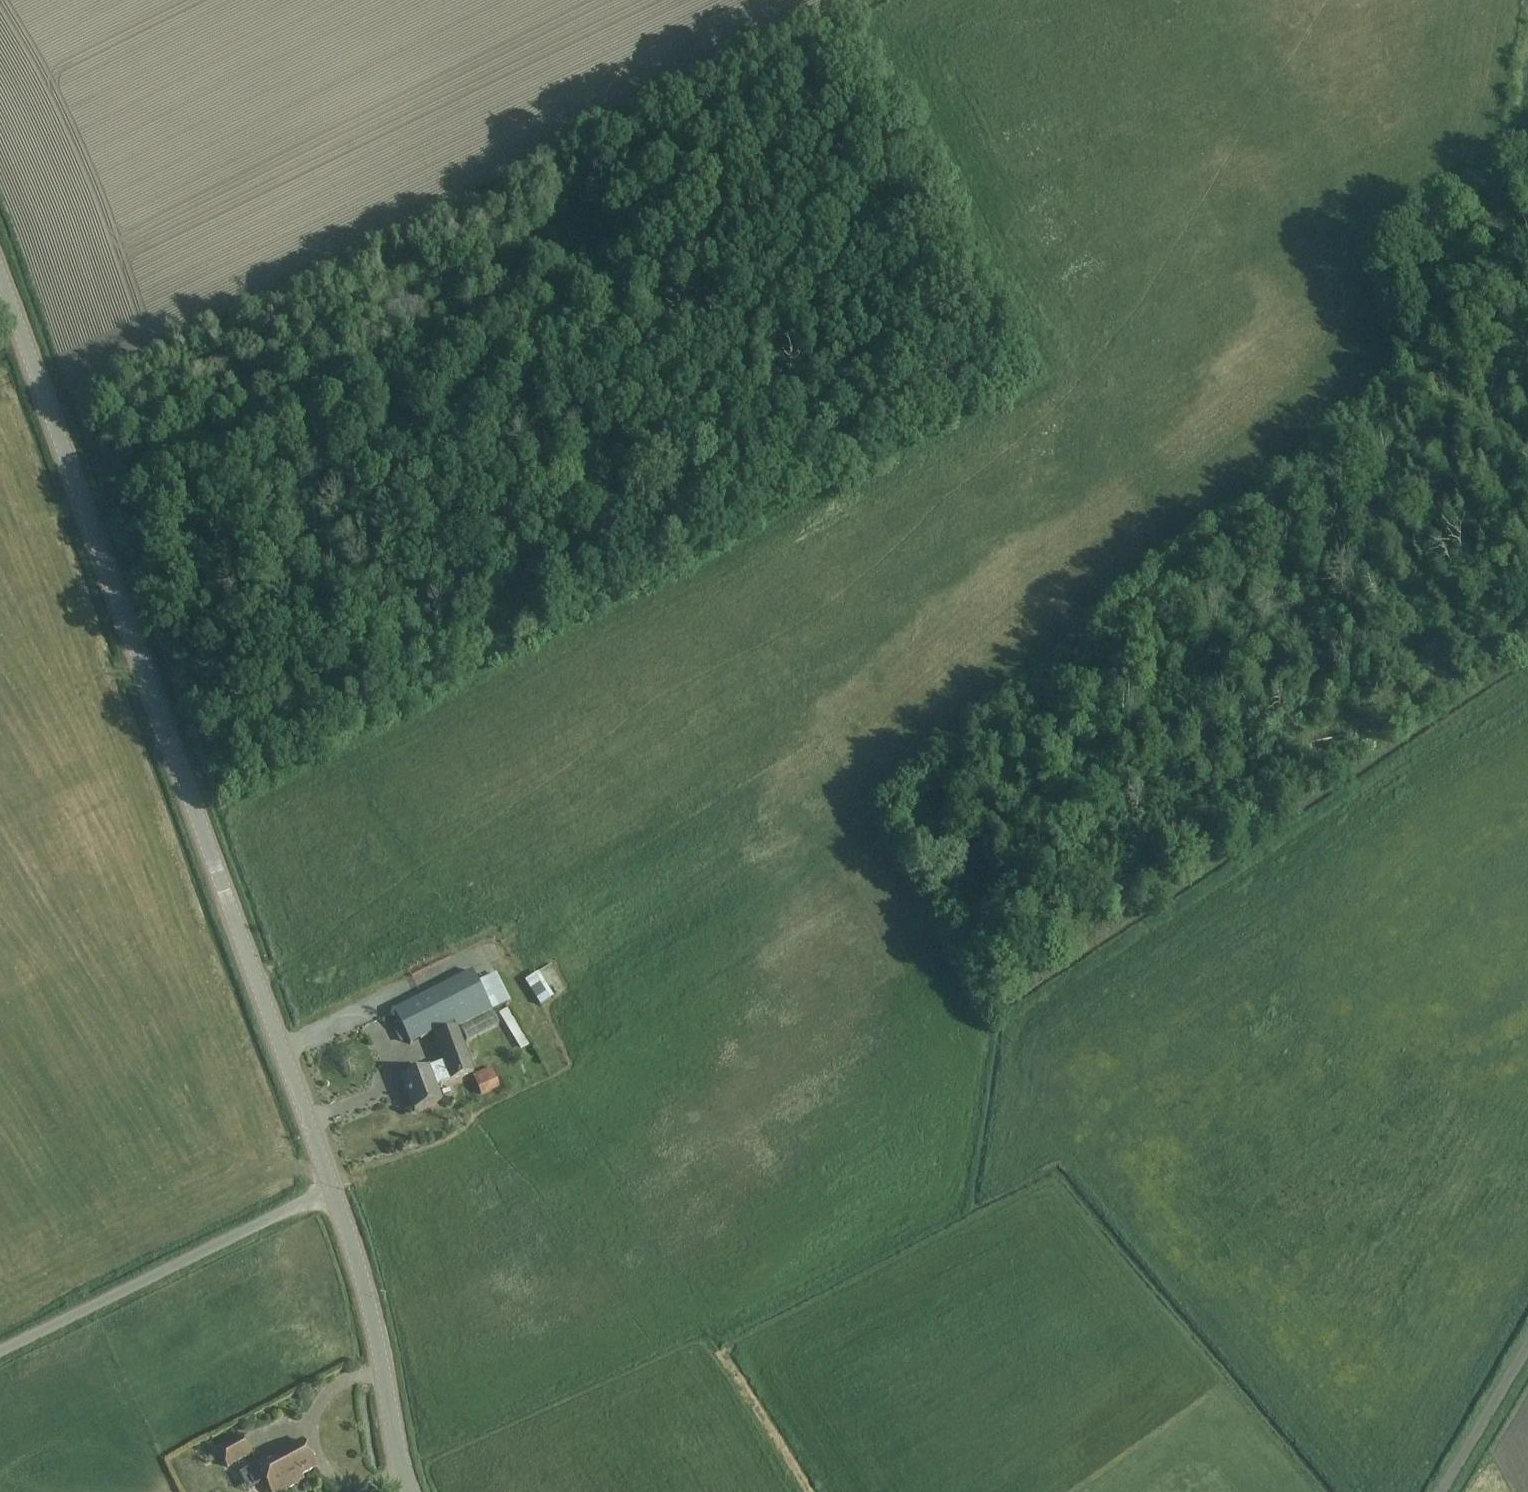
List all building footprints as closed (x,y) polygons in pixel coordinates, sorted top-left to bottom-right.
[(536,976),(557,964),(549,951),(528,963),(536,976)] [(457,1030),(492,1012),(510,1003),(501,986),(483,995),(472,973),(394,1013),(411,1046),(433,1034),(444,1064),(402,1079),(415,1113),(442,1103),(436,1088),(474,1074),(457,1030)] [(540,975),(525,984),(541,1008),(555,999),(540,975)] [(500,1016),(522,1052),(530,1047),(509,1011),(500,1016)] [(493,1069),(473,1078),(482,1098),(501,1090),(493,1069)] [(252,1456),(243,1438),(218,1451),(227,1469),(252,1456)] [(257,1467),(271,1491),(273,1491),(317,1469),(303,1442),(257,1467)] [(259,1483),(239,1489),(240,1491),(262,1491),(259,1483)]
